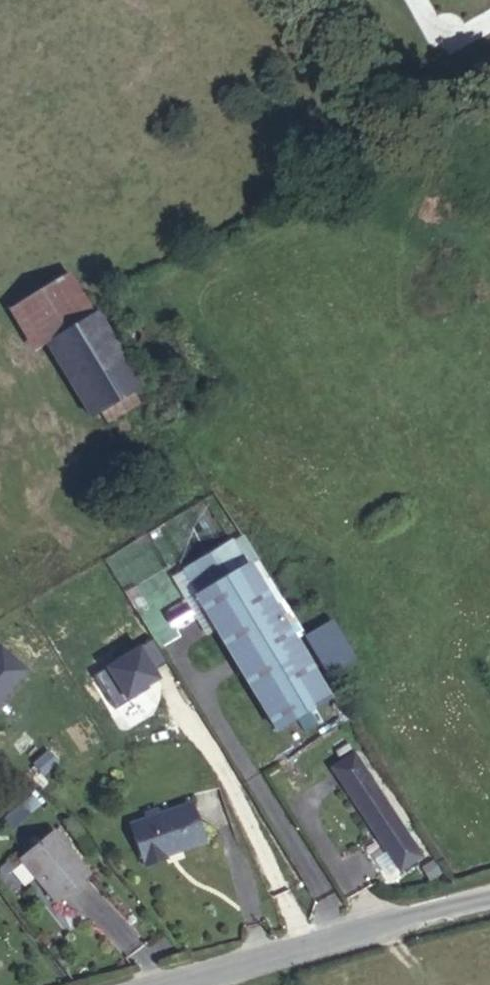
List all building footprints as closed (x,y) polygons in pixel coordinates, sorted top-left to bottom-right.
[(21,303),(46,343),(94,314),(69,274),(21,303)] [(94,314),(46,343),(91,416),(100,411),(132,391),(141,385),(96,313),(94,314)] [(132,391),(100,411),(108,424),(141,404),(132,391)] [(277,723),(332,692),(256,559),(249,563),(236,540),(192,567),(201,583),(198,588),(277,723)] [(323,589),(301,601),(336,663),(357,652),(323,589)] [(384,781),(367,752),(364,754),(381,783),(384,781)] [(364,791),(381,783),(364,754),(347,762),(364,791)] [(430,860),(384,781),(381,783),(364,791),(411,871),(430,860)] [(135,814),(119,820),(136,861),(157,852),(156,850),(195,834),(179,796),(147,809),(135,814)] [(144,803),(133,808),(135,814),(147,809),(144,803)] [(370,822),(361,806),(350,812),(360,828),(370,822)] [(43,834),(11,864),(45,899),(77,869),(43,834)]
